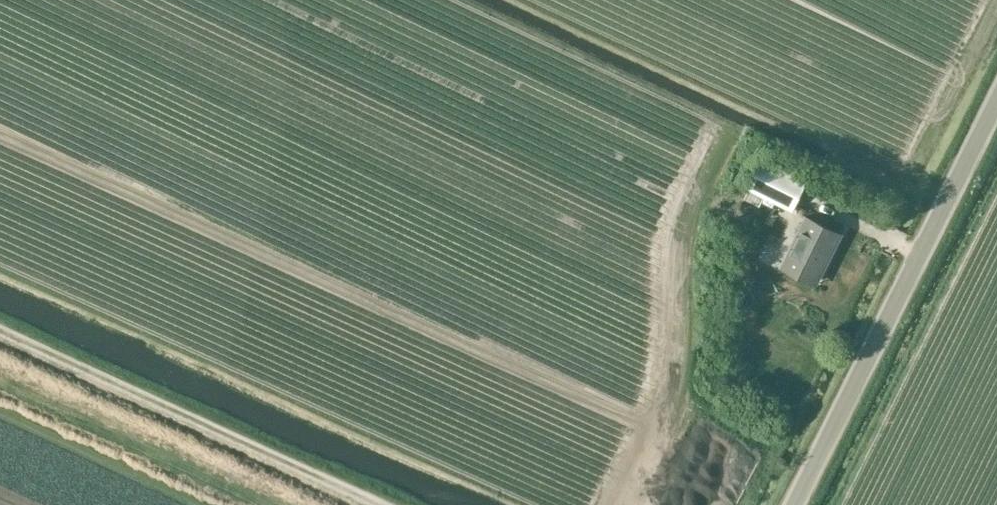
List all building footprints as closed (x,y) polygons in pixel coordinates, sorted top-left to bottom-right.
[(762,158),(747,189),(793,211),(807,181),(762,158)] [(805,215),(780,265),(813,283),(831,246),(834,248),(841,233),(805,215)]
